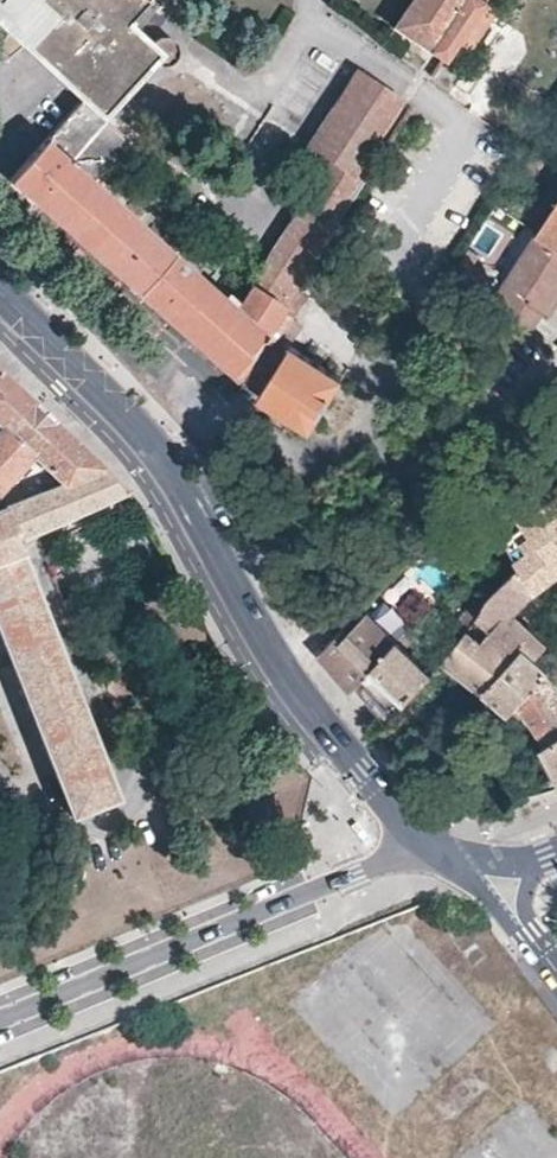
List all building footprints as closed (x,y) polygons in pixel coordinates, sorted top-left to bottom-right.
[(36,0),(4,0),(0,5),(0,32),(81,106),(85,102),(67,85),(30,52),(58,21),(39,3),(36,0)] [(92,181),(128,140),(104,117),(154,57),(124,30),(128,26),(130,27),(148,6),(139,0),(43,0),(39,3),(58,21),(30,52),(67,85),(85,102),(81,106),(14,183),(233,376),(235,373),(261,390),(259,393),(309,425),(342,374),(291,343),(288,347),(273,337),(289,313),(279,307),(362,176),(351,168),(397,97),(360,71),(312,146),(332,160),(234,306),(92,181)] [(394,25),(441,56),(453,39),(464,45),(489,9),(478,2),(479,0),(410,0),(394,25)] [(535,230),(556,244),(556,196),(535,230)] [(491,296),(519,324),(527,331),(543,307),(549,310),(556,297),(556,283),(556,282),(556,244),(535,230),(491,296)] [(16,500),(27,528),(121,491),(18,394),(0,377),(0,421),(1,422),(0,424),(0,507),(16,500)] [(533,589),(556,569),(556,484),(553,487),(547,479),(528,494),(531,498),(514,512),(508,518),(507,530),(516,541),(495,558),(508,575),(516,568),(533,589)] [(12,533),(27,528),(16,500),(0,507),(0,644),(71,815),(121,794),(12,533)] [(509,612),(533,589),(516,568),(508,575),(487,591),(483,600),(475,616),(490,629),(520,655),(528,662),(533,656),(543,645),(509,612)] [(475,616),(483,600),(475,590),(450,626),(433,602),(425,609),(434,622),(445,638),(454,647),(455,647),(467,628),(475,616)] [(395,637),(362,604),(322,647),(317,653),(331,670),(346,688),(351,682),(395,637)] [(411,644),(434,622),(425,609),(395,637),(403,645),(408,641),(411,644)] [(485,692),(520,655),(490,629),(480,640),(467,628),(455,647),(454,647),(446,659),(485,692)] [(367,701),(384,720),(432,674),(403,645),(395,637),(351,682),(367,701)] [(543,671),(545,666),(533,656),(528,662),(520,655),(485,692),(510,712),(517,703),(545,743),(541,747),(556,776),(556,692),(543,671)] [(282,772),(272,821),(298,826),(308,777),(282,772)]
